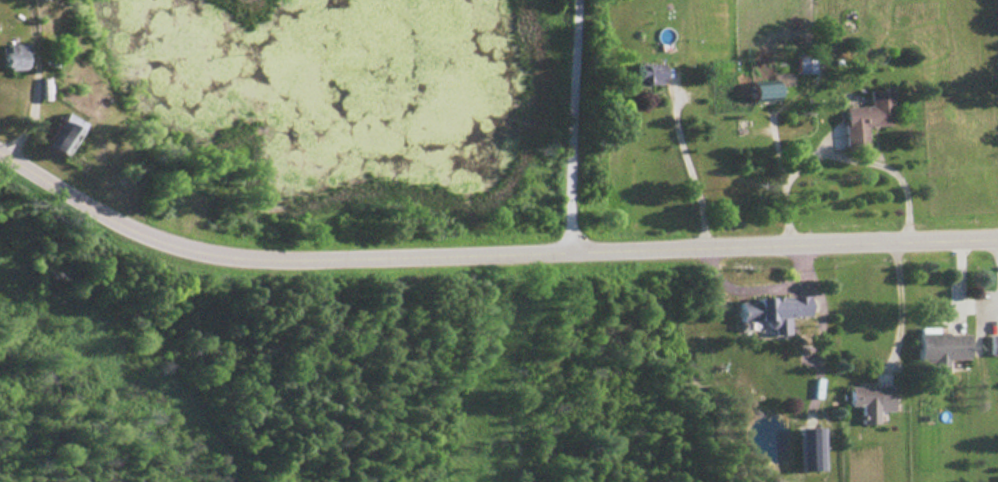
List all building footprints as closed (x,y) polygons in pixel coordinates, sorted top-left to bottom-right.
[(0,44),(0,70),(22,70),(22,44),(0,44)] [(797,58),(797,73),(813,73),(813,58),(797,58)] [(661,83),(661,64),(631,64),(631,83),(661,83)] [(746,81),(746,102),(776,102),(776,81),(746,81)] [(867,89),(868,107),(842,108),(843,153),(865,152),(864,127),(890,126),(889,88),(867,89)] [(734,320),(765,320),(765,334),(785,334),(784,316),(805,316),(805,298),(734,298),(734,320)] [(968,333),(916,334),(916,362),(928,362),(928,373),(946,373),(946,359),(968,359),(968,333)] [(988,334),(988,354),(997,354),(997,334),(988,334)] [(859,423),(875,423),(875,411),(892,411),(892,385),(846,386),(847,405),(859,405),(859,423)] [(798,469),(821,469),(821,427),(798,427),(798,469)]
